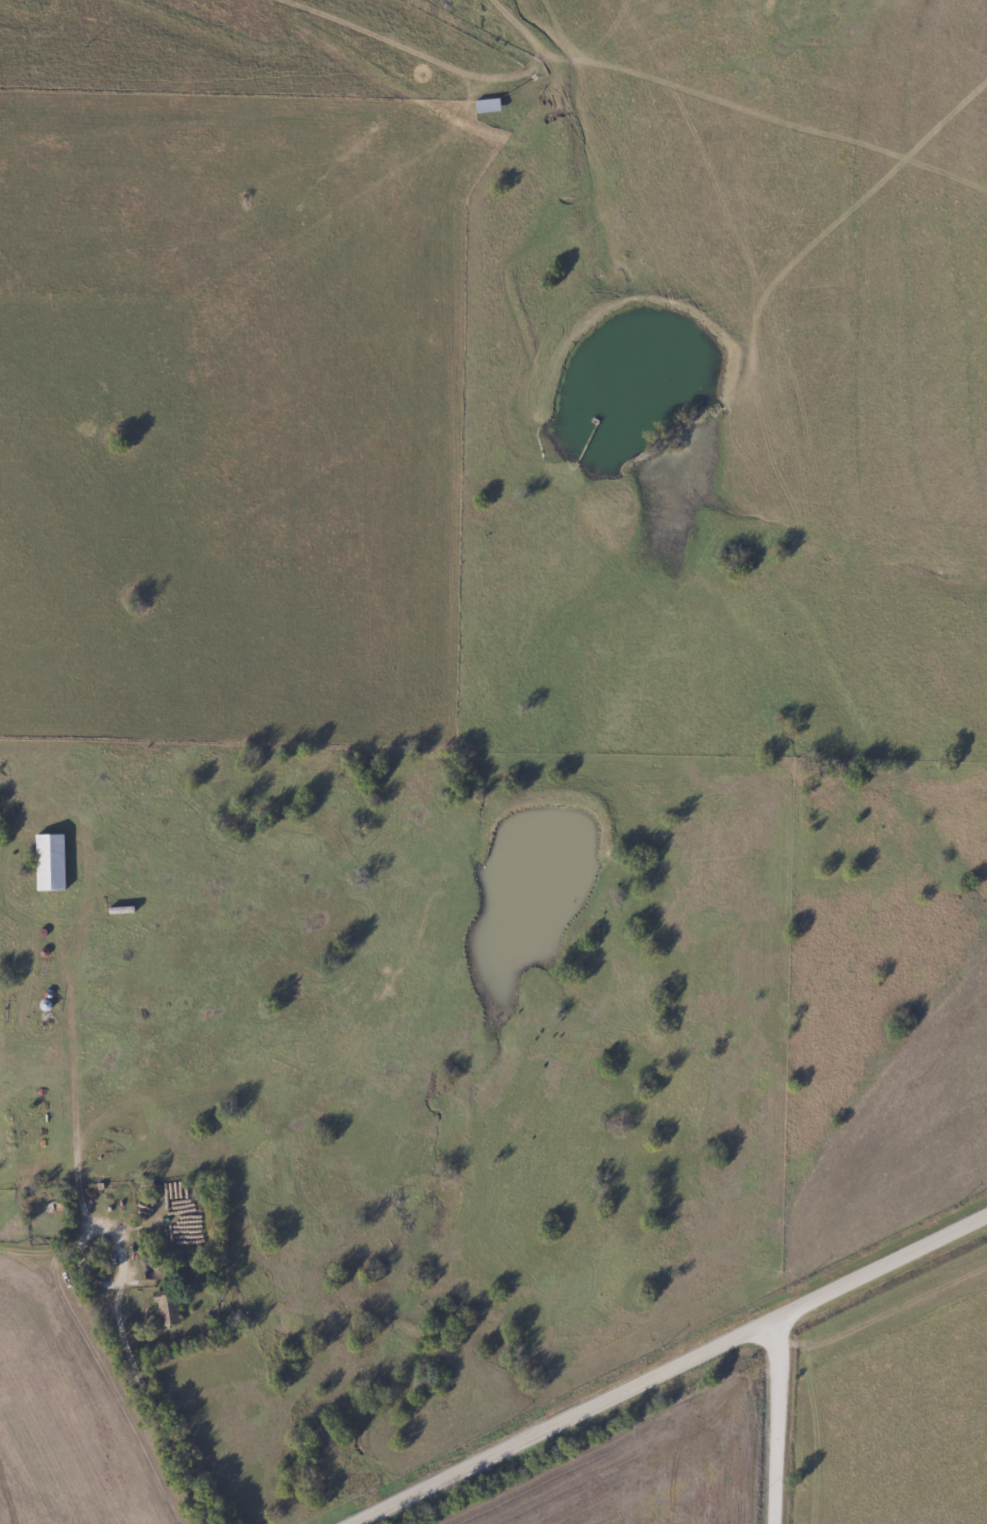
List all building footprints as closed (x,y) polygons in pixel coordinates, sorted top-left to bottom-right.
[(477,115),(502,112),(501,99),(476,102),(477,115)] [(37,835),(38,891),(67,891),(67,835),(37,835)] [(149,1281),(162,1276),(159,1267),(145,1272),(149,1281)] [(181,1325),(175,1290),(154,1294),(160,1329),(181,1325)]
